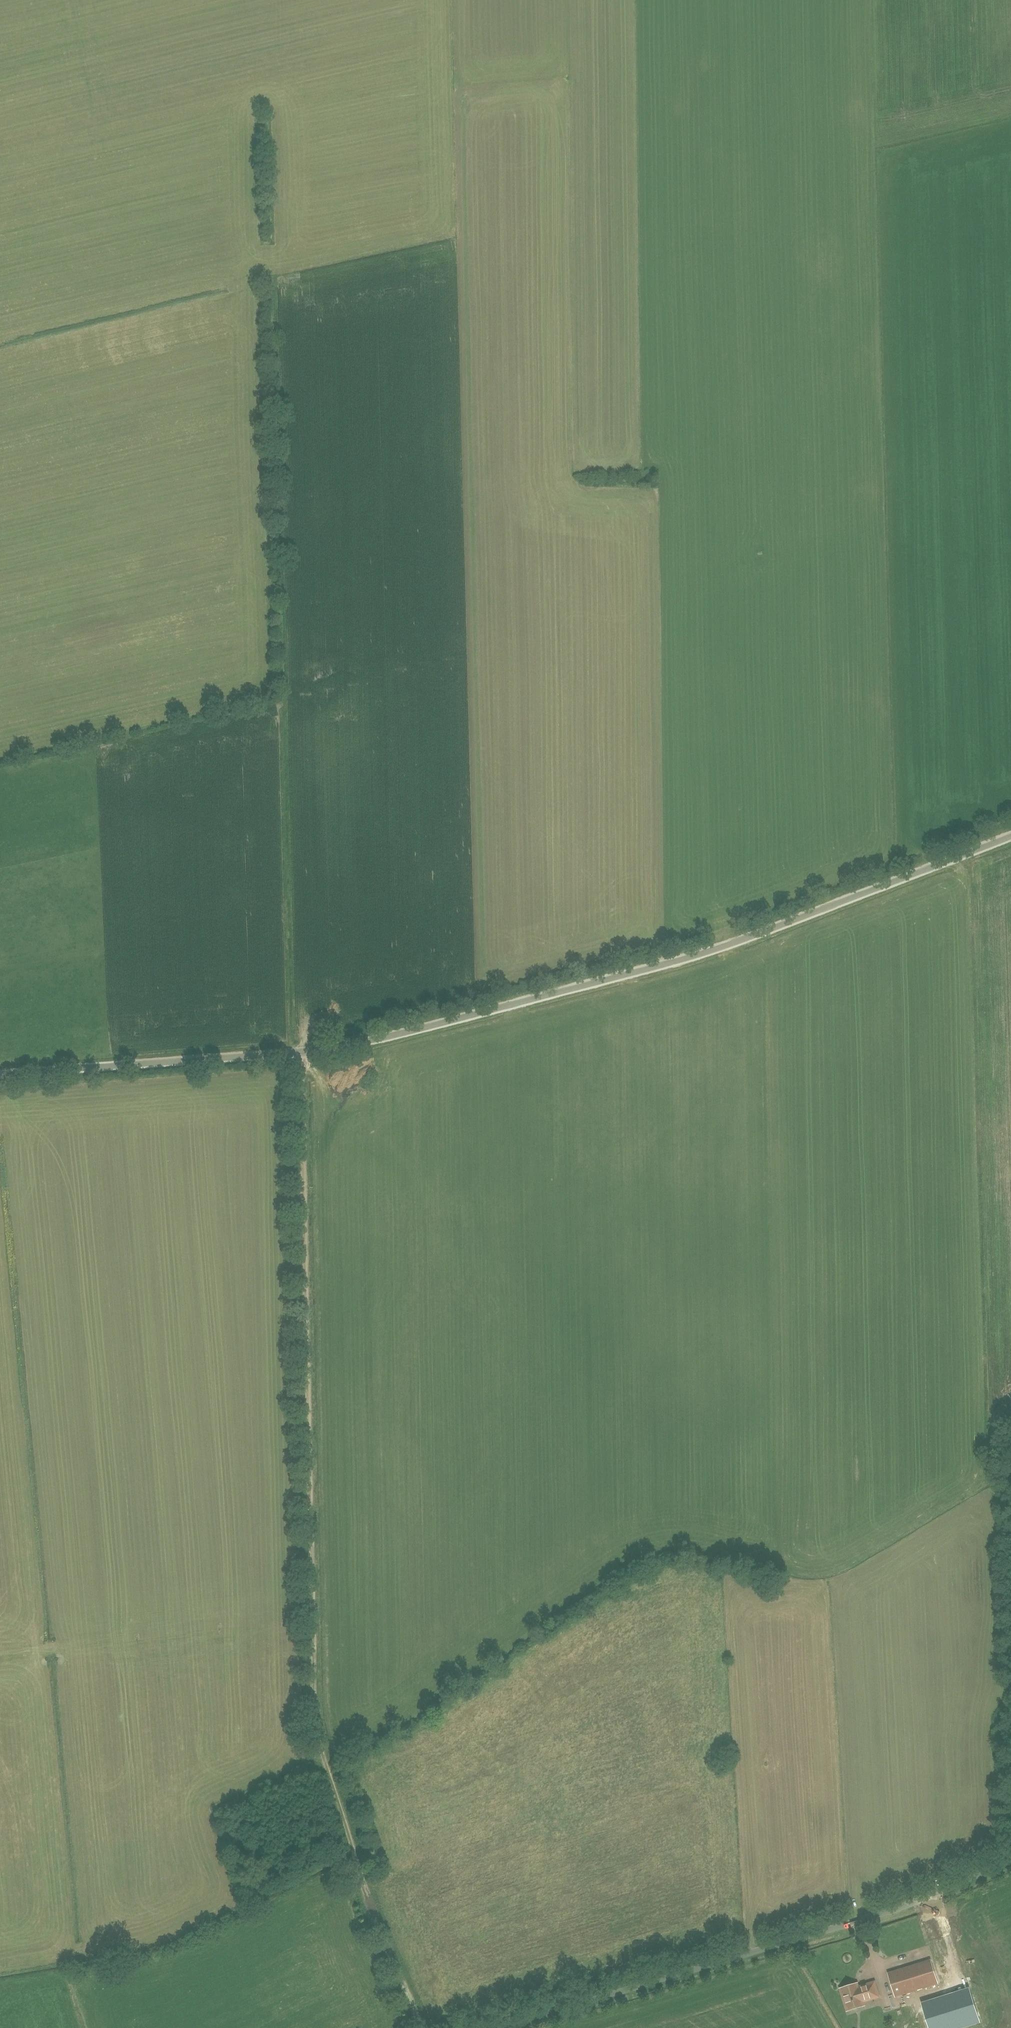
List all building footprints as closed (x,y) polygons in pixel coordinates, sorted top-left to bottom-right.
[(418,1970),(428,1968),(425,1956),(414,1959),(418,1970)] [(889,1974),(896,1997),(938,1983),(931,1961),(889,1974)] [(875,1983),(858,1988),(857,1983),(841,1989),(848,2011),(864,2006),(863,2002),(879,1997),(875,1983)] [(971,1994),(924,2009),(930,2027),(962,2027),(980,2022),(971,1994)]
